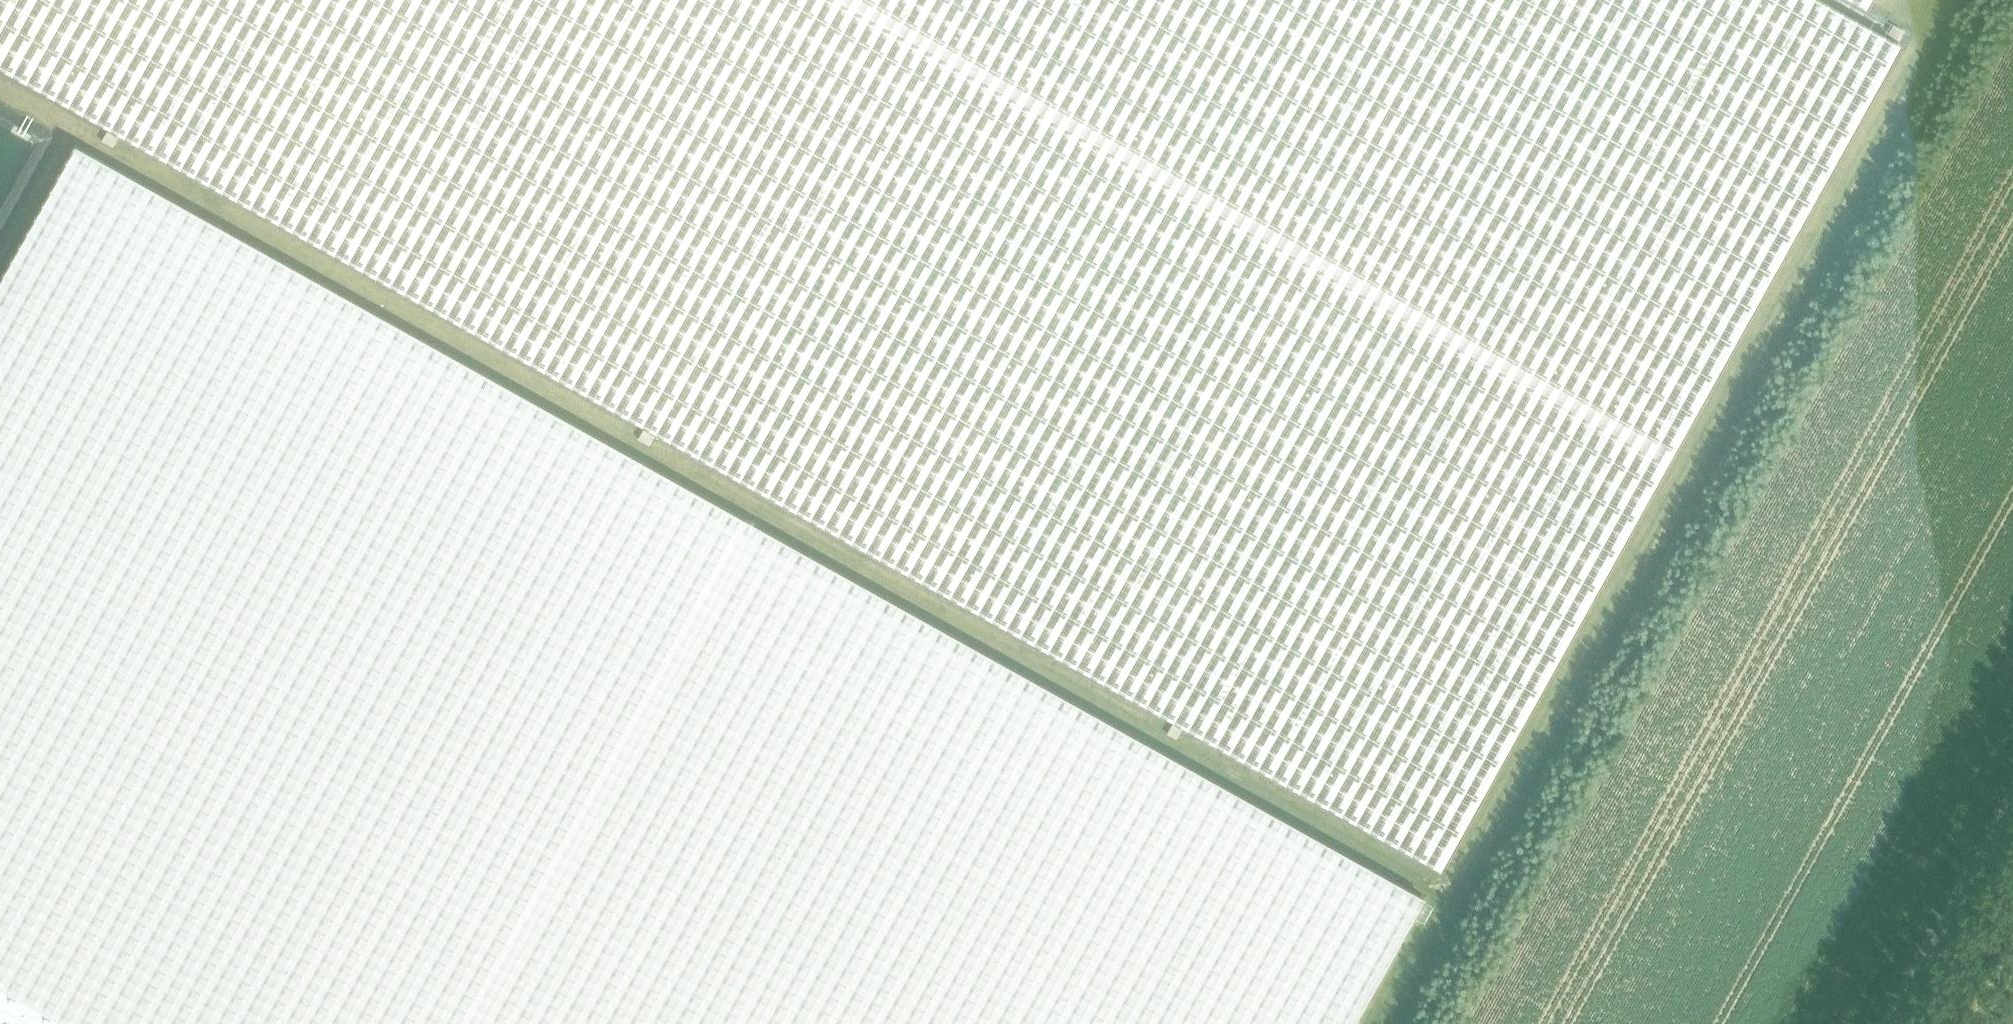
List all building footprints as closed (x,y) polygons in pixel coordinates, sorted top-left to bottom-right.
[(1440,867),(1898,44),(1819,0),(0,0),(0,66),(1440,867)] [(2,1023),(1352,1023),(1422,900),(76,145),(0,282),(0,1021),(3,1023),(2,1023)]
